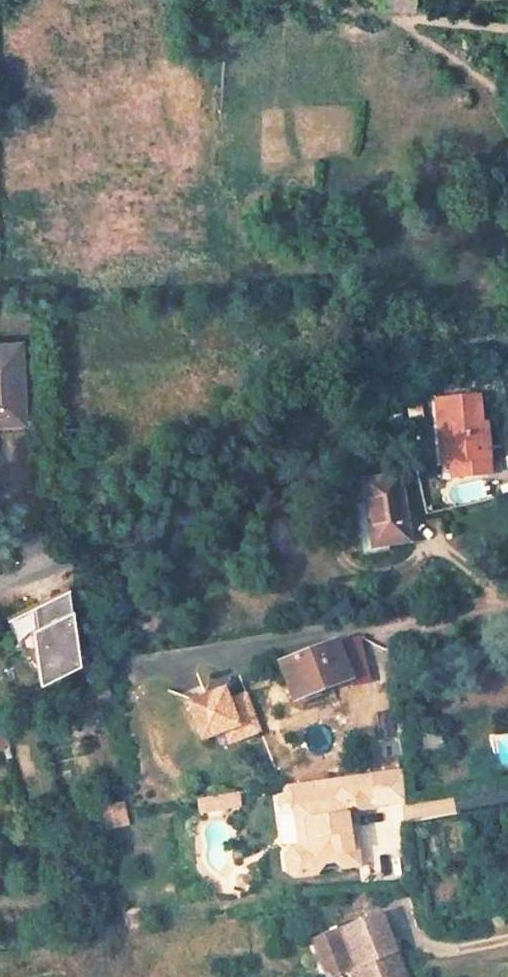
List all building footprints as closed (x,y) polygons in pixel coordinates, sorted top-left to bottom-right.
[(383,22),(415,22),(414,0),(383,0),(383,22)] [(0,342),(0,420),(25,419),(22,341),(0,342)] [(473,400),(433,407),(443,455),(454,453),(456,465),(459,480),(495,475),(487,437),(480,437),(473,400)] [(443,455),(445,467),(456,465),(454,453),(443,455)] [(413,539),(403,469),(364,475),(375,544),(413,539)] [(71,592),(30,610),(41,685),(82,667),(71,592)] [(41,685),(30,610),(8,619),(38,686),(41,685)] [(330,647),(275,669),(291,703),(330,687),(327,681),(343,675),(330,647)] [(218,692),(206,696),(211,708),(222,704),(218,692)] [(259,732),(246,696),(222,704),(211,708),(206,696),(186,704),(198,740),(218,733),(223,745),(259,732)] [(374,805),(369,771),(288,783),(285,787),(286,797),(291,800),(292,811),(296,811),(304,817),(307,837),(301,845),(297,846),(291,847),(285,855),(286,869),(294,875),(313,872),(322,860),(332,859),(340,865),(357,862),(354,842),(348,842),(345,821),(343,809),(374,805)] [(229,791),(192,796),(193,808),(231,803),(229,791)] [(100,825),(123,821),(122,807),(121,798),(96,804),(100,825)] [(296,811),(292,811),(297,846),(301,845),(307,837),(304,817),(296,811)] [(354,820),(345,821),(348,842),(354,842),(357,841),(354,820)] [(379,913),(377,914),(310,947),(324,976),(339,976),(358,968),(360,973),(362,976),(411,976),(379,913)]
